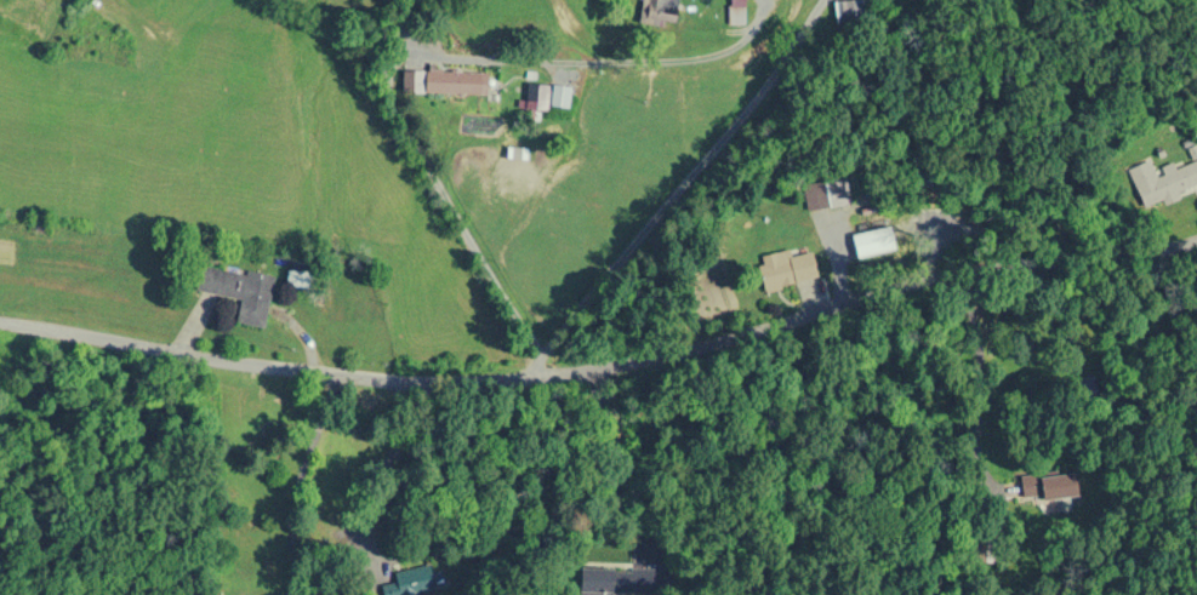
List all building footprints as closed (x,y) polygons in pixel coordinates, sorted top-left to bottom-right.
[(638,22),(676,23),(676,0),(639,0),(638,22)] [(744,25),(744,0),(729,0),(729,25),(744,25)] [(868,1),(835,1),(835,21),(868,21),(868,1)] [(425,93),(482,94),(482,70),(425,70),(425,93)] [(548,85),(528,83),(526,109),(546,111),(548,85)] [(570,86),(552,85),(551,107),(569,108),(570,86)] [(1144,209),(1196,189),(1196,160),(1175,168),(1173,164),(1154,171),(1150,161),(1128,169),(1144,209)] [(817,208),(849,204),(846,178),(814,182),(817,208)] [(815,279),(809,249),(758,259),(765,290),(815,279)] [(240,298),(236,322),(264,327),(273,276),(200,264),(195,291),(240,298)]
